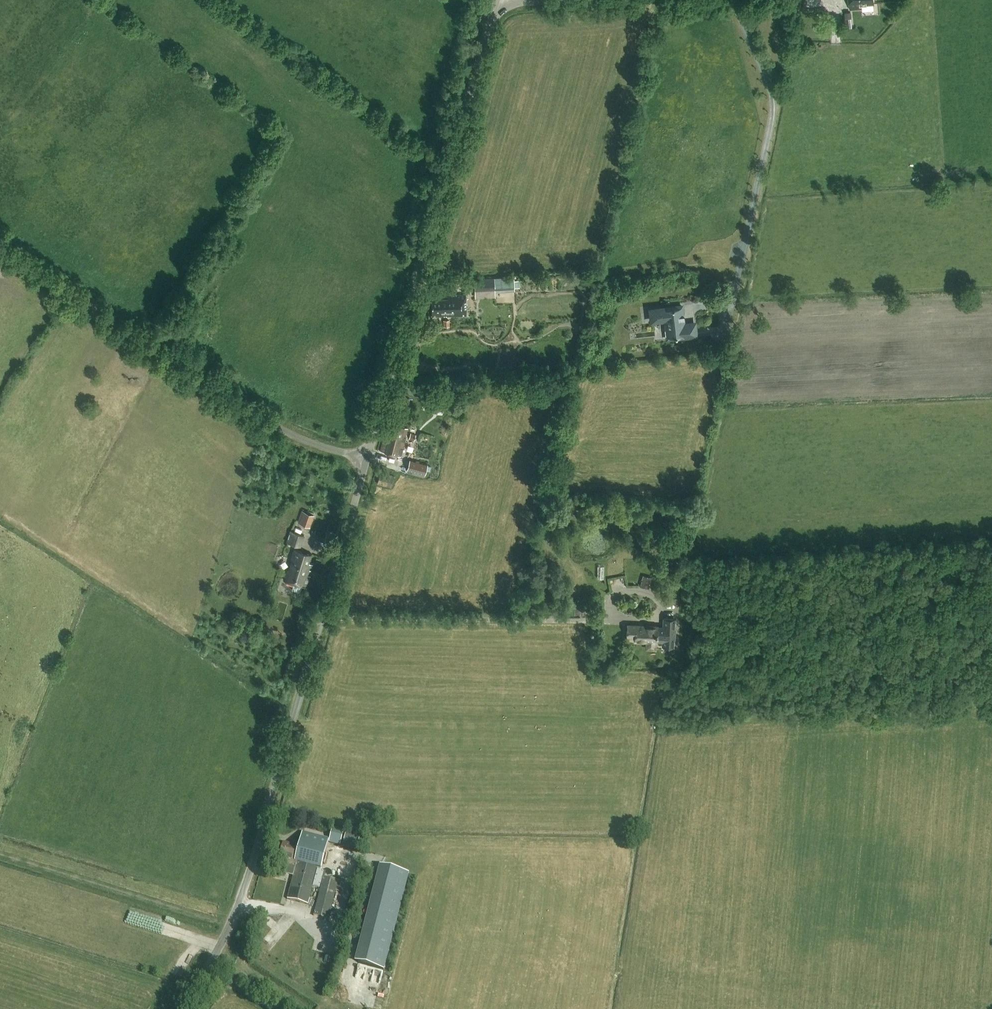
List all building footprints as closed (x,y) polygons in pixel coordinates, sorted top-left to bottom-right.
[(874,3),(874,0),(849,0),(850,10),(861,9),(861,5),(874,3)] [(847,17),(848,27),(856,26),(855,16),(847,17)] [(495,290),(494,277),(474,278),(475,291),(490,290),(495,290)] [(432,317),(466,316),(466,295),(447,295),(447,299),(431,299),(432,317)] [(650,322),(665,320),(667,338),(699,335),(697,322),(684,323),(681,306),(648,309),(650,322)] [(408,382),(406,390),(422,393),(423,385),(408,382)] [(446,399),(434,396),(430,410),(442,414),(446,399)] [(401,457),(408,429),(392,424),(389,435),(384,434),(380,451),(401,457)] [(423,431),(421,441),(430,443),(432,433),(423,431)] [(425,474),(428,464),(410,460),(408,469),(425,474)] [(394,476),(380,472),(377,484),(391,487),(394,476)] [(302,510),(298,523),(310,527),(314,515),(302,510)] [(286,542),(301,547),(305,535),(290,530),(286,542)] [(302,586),(306,587),(310,576),(308,575),(309,570),(311,570),(312,564),(308,562),(311,554),(294,549),(291,559),(292,560),(289,570),(287,570),(284,580),(294,583),(292,589),(300,592),(302,586)] [(652,577),(643,575),(640,586),(649,588),(652,577)] [(663,630),(658,630),(658,627),(627,626),(627,636),(635,636),(635,640),(645,641),(645,649),(656,649),(656,641),(657,641),(658,640),(663,641),(662,646),(674,647),(676,619),(664,619),(663,630)] [(344,831),(332,828),(328,843),(340,846),(344,831)] [(321,869),(328,840),(301,833),(298,847),(283,843),(278,862),(288,865),(288,864),(295,865),(287,900),(308,905),(316,868),(321,869)] [(360,837),(346,833),(344,841),(358,845),(360,837)] [(382,865),(359,962),(389,969),(412,871),(382,865)] [(313,885),(320,887),(324,871),(317,870),(313,885)] [(341,882),(323,877),(318,896),(313,916),(328,920),(333,899),(336,891),(339,892),(341,882)]
